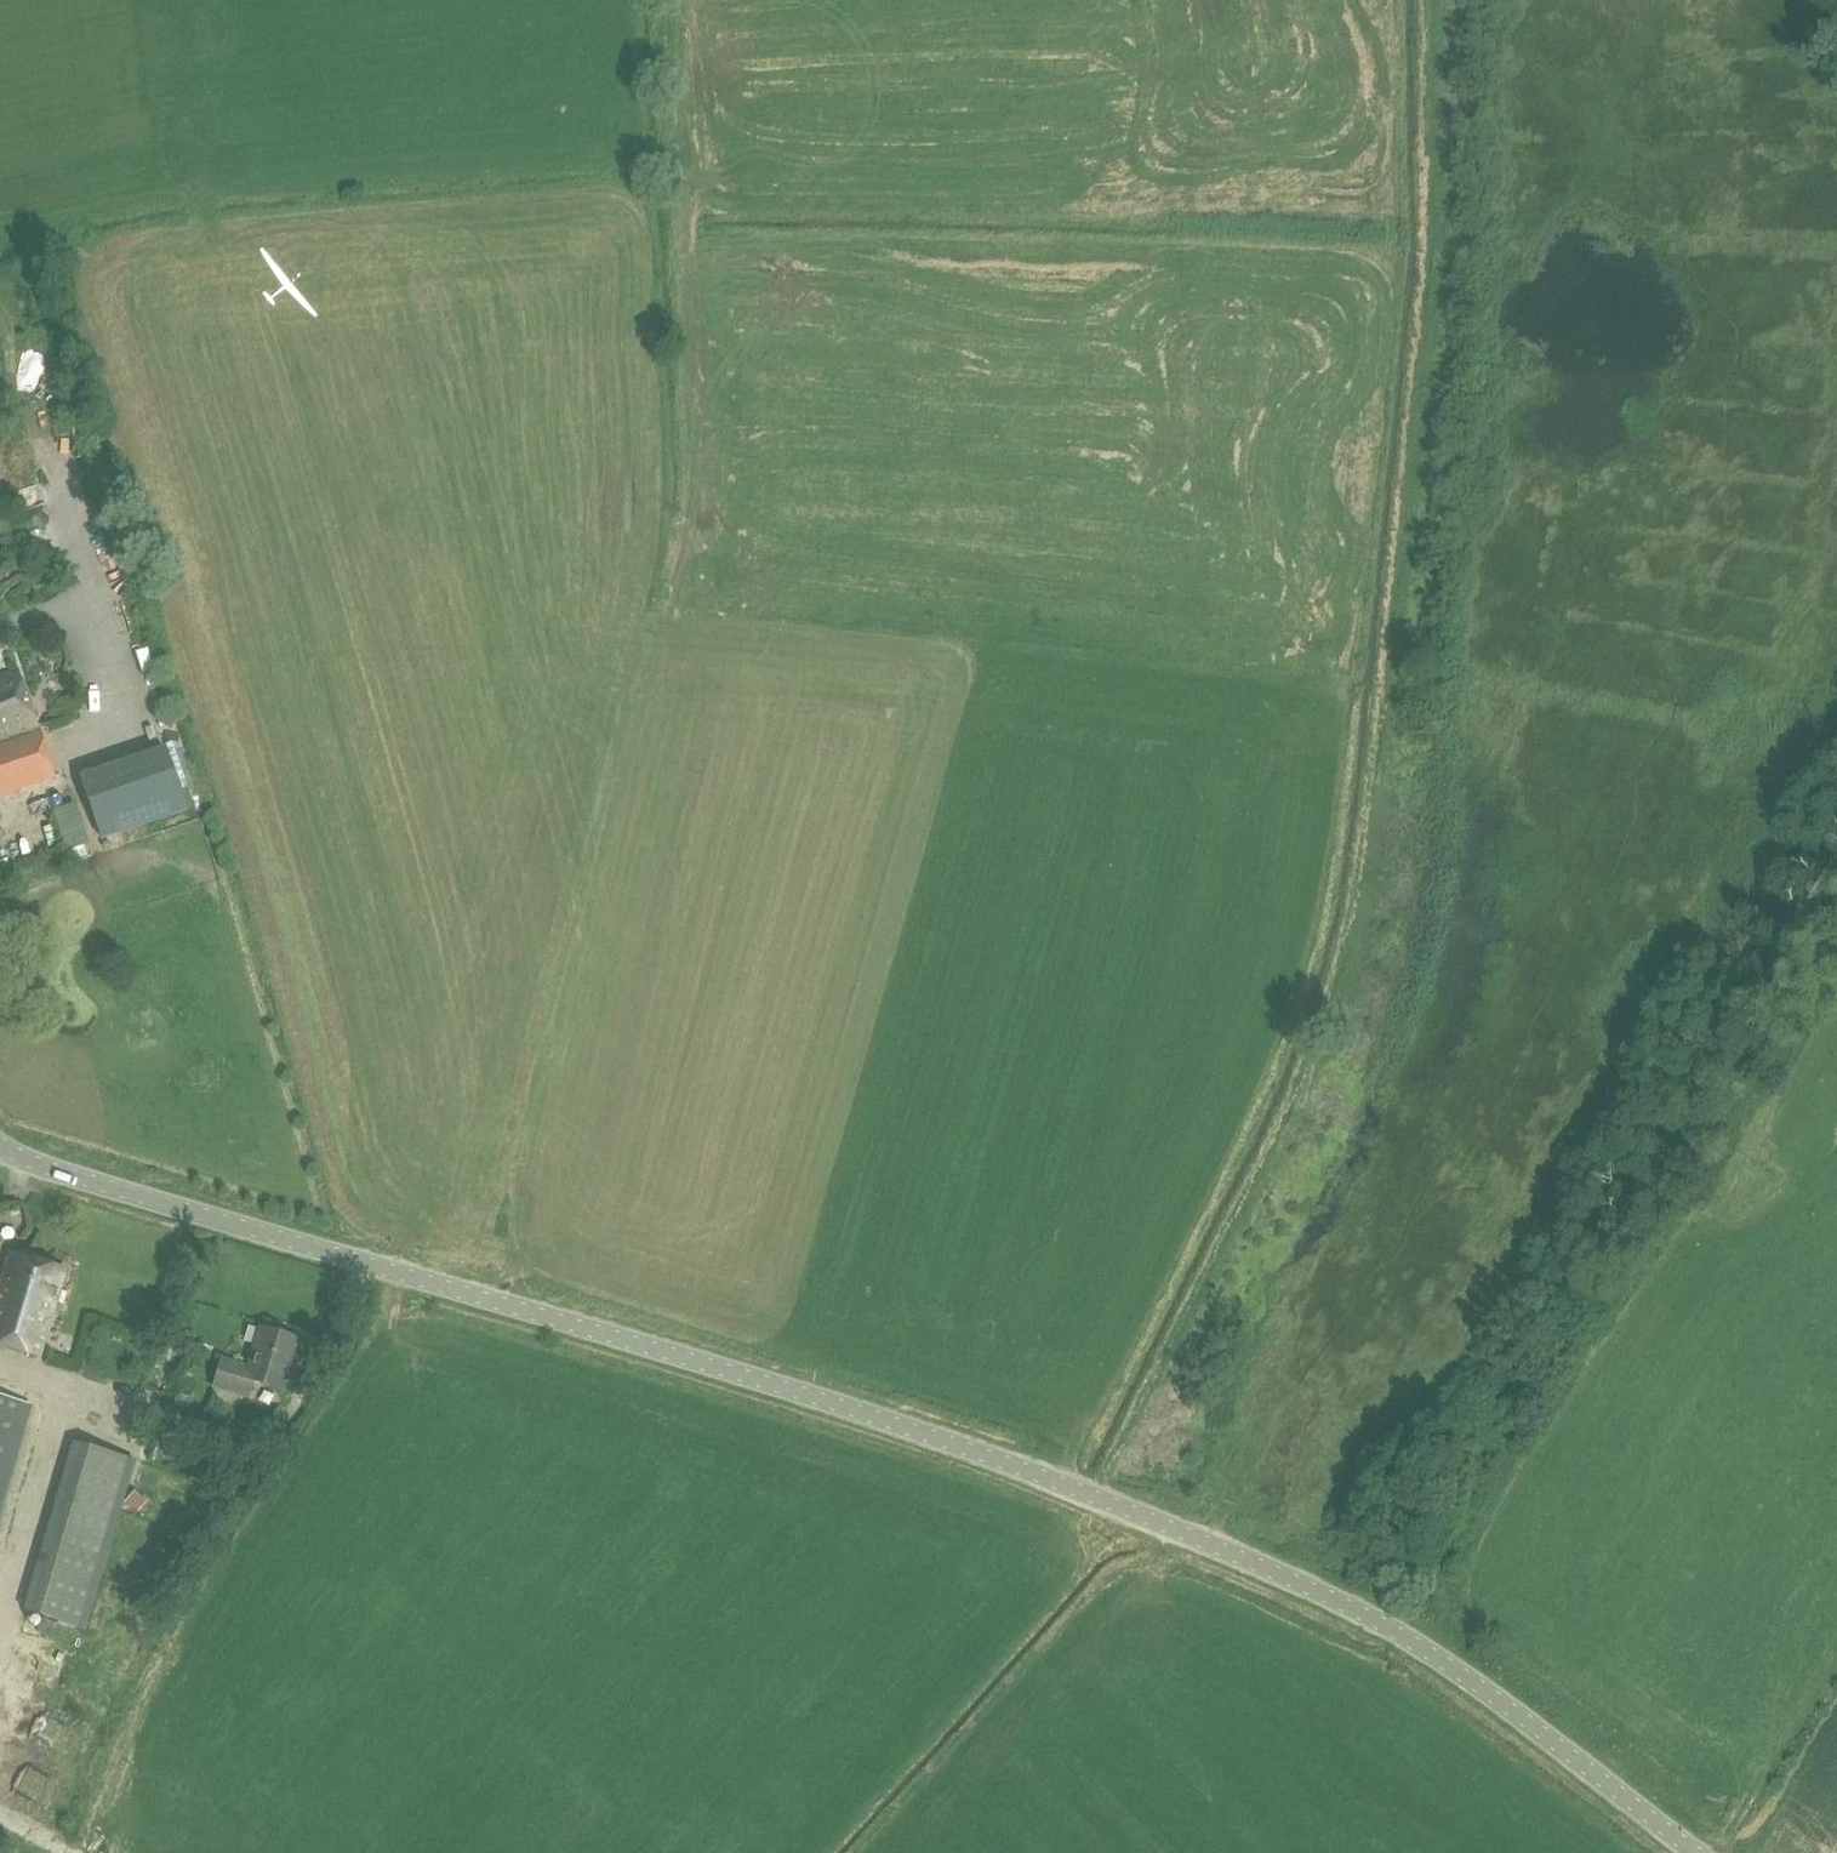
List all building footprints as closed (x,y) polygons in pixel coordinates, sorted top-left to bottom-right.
[(28,477),(12,484),(17,497),(34,491),(28,477)] [(28,541),(47,537),(43,519),(24,523),(28,541)] [(52,777),(37,729),(18,669),(0,674),(0,793),(52,777)] [(62,708),(67,723),(79,719),(75,704),(62,708)] [(185,807),(166,750),(80,779),(100,836),(185,807)] [(39,1356),(66,1270),(10,1252),(1,1287),(0,1287),(0,1344),(39,1356)] [(214,1386),(248,1396),(253,1381),(288,1391),(293,1372),(289,1371),(298,1339),(260,1328),(249,1368),(222,1360),(214,1386)] [(30,1406),(0,1397),(0,1510),(30,1406)] [(71,1452),(25,1611),(83,1628),(128,1469),(71,1452)] [(18,1705),(0,1699),(0,1731),(8,1734),(18,1705)]
